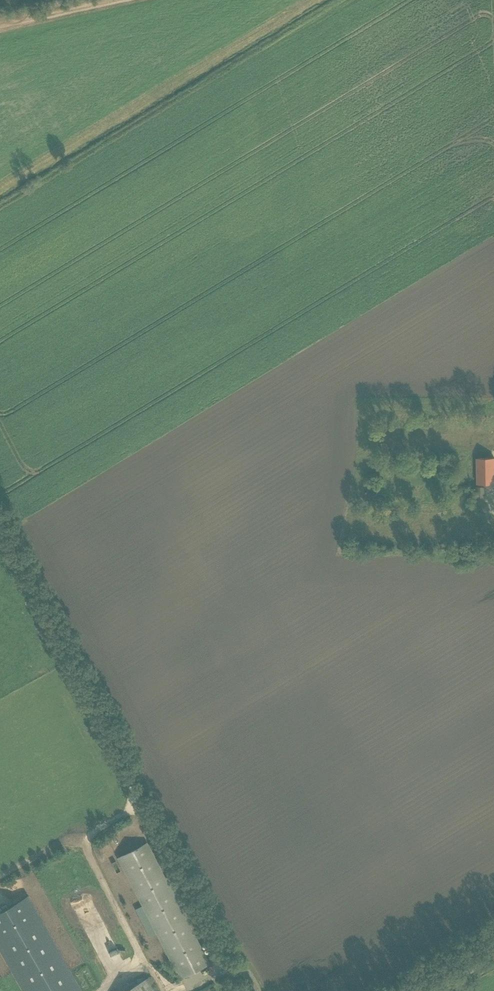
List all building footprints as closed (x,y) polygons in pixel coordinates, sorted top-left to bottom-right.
[(477,458),(477,484),(493,484),(493,458),(477,458)] [(473,487),(474,508),(485,508),(484,487),(473,487)] [(116,858),(179,979),(209,964),(147,842),(116,858)] [(0,911),(0,950),(23,990),(81,990),(69,971),(27,896),(0,911)] [(147,979),(125,990),(154,990),(147,979)]
